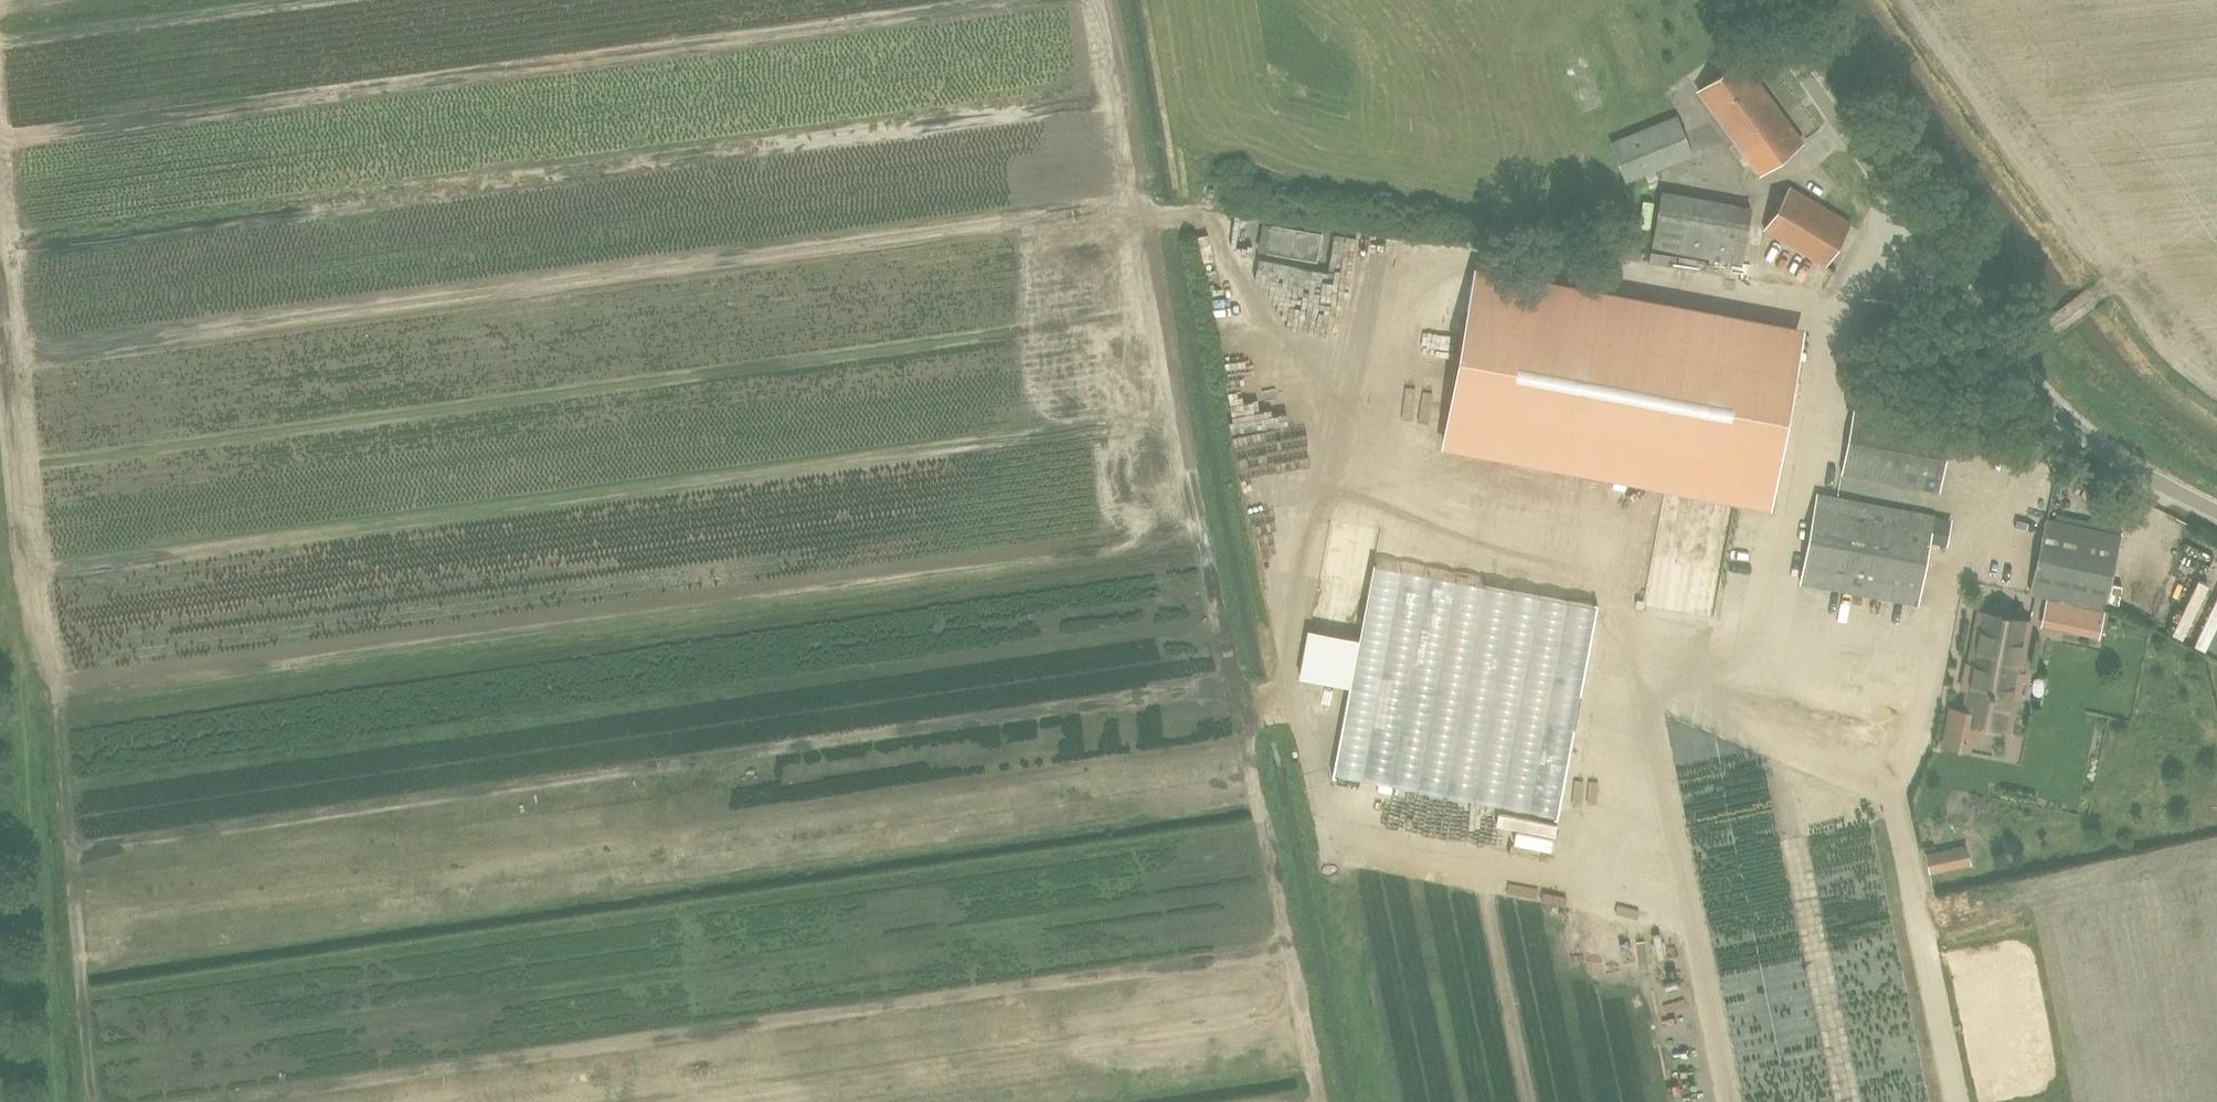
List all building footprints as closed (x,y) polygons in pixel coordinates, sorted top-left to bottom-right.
[(1801,142),(1740,59),(1698,90),(1758,173),(1801,142)] [(1676,116),(1610,143),(1626,181),(1692,154),(1676,116)] [(1849,222),(1788,186),(1764,228),(1825,264),(1849,222)] [(1650,194),(1648,254),(1740,257),(1742,197),(1650,194)] [(1322,234),(1271,224),(1266,252),(1317,261),(1322,234)] [(1769,505),(1793,374),(1469,313),(1444,445),(1769,505)] [(1841,471),(1938,490),(1950,424),(1854,405),(1841,471)] [(1934,515),(1816,494),(1800,582),(1917,604),(1934,515)] [(2030,591),(2104,607),(2119,536),(2045,520),(2030,591)] [(1971,665),(1967,689),(1962,711),(1950,708),(1943,745),(1969,750),(1974,722),(2007,728),(2012,698),(2018,699),(2023,673),(2021,672),(2030,622),(2011,618),(1997,615),(1978,612),(1968,664),(1968,665),(1971,665)] [(1971,865),(1966,845),(1925,854),(1929,874),(1971,865)]
